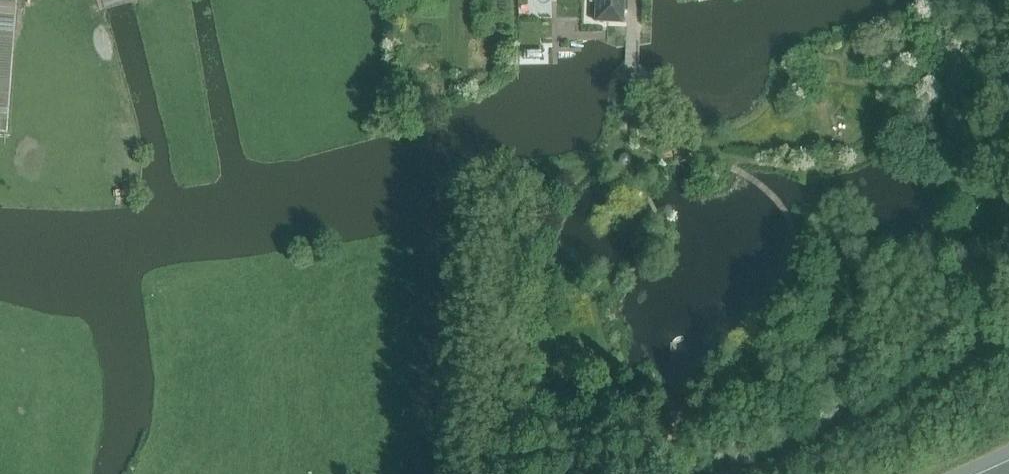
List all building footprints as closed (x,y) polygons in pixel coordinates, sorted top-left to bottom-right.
[(624,0),(590,0),(590,1),(593,1),(593,24),(623,25),(624,0)]
